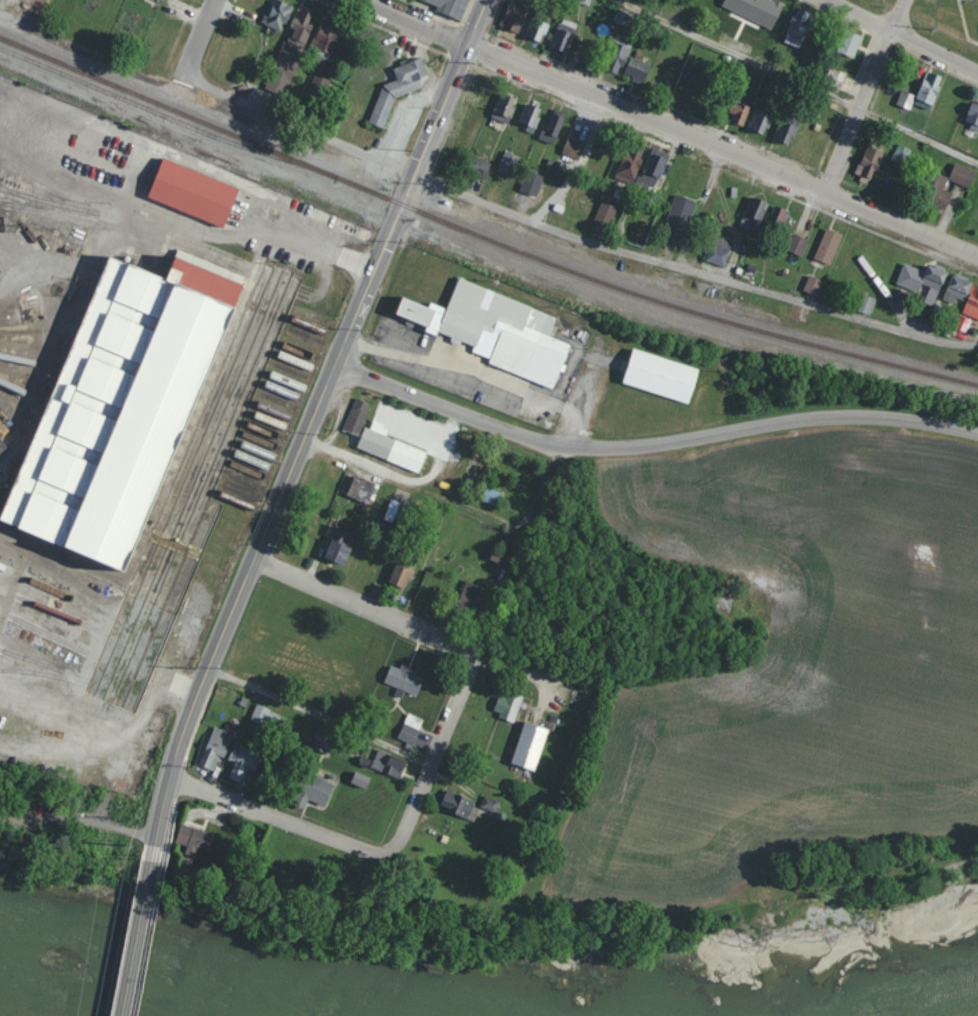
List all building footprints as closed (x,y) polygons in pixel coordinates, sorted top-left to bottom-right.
[(279,33),(289,8),(271,0),(268,0),(257,24),(279,33)] [(431,7),(430,13),(452,21),(461,21),(466,7),(462,5),(462,0),(412,0),(431,7)] [(772,32),(785,3),(778,0),(716,0),(714,6),(772,32)] [(275,30),(287,2),(301,7),(289,36),(275,30)] [(510,30),(522,2),(536,7),(524,36),(510,30)] [(299,39),(311,10),(325,16),(313,44),(299,39)] [(535,41),(547,12),(561,18),(549,46),(535,41)] [(795,43),(806,15),(820,20),(808,49),(795,43)] [(557,54),(570,28),(557,21),(544,48),(557,54)] [(326,51),(338,23),(352,28),(340,57),(326,51)] [(560,52),(572,23),(586,29),(574,58),(560,52)] [(832,54),(851,58),(856,36),(837,32),(832,54)] [(598,67),(642,85),(655,54),(612,35),(598,67)] [(366,64),(386,73),(397,47),(378,38),(366,64)] [(269,87),(287,45),(310,54),(291,97),(269,87)] [(373,127),(389,85),(425,69),(433,87),(405,100),(392,134),(373,127)] [(924,107),(936,78),(920,72),(910,96),(897,90),(891,105),(906,111),(910,101),(924,107)] [(320,77),(342,85),(335,106),(312,97),(320,77)] [(915,105),(940,116),(951,88),(926,78),(915,105)] [(478,110),(490,81),(504,87),(492,116),(478,110)] [(501,120),(513,91),(527,97),(515,126),(501,120)] [(511,99),(492,95),(487,119),(506,123),(511,99)] [(713,112),(720,115),(717,123),(730,128),(738,109),(718,101),(713,112)] [(738,130),(750,101),(763,107),(752,136),(738,130)] [(525,131),(537,102),(551,107),(539,136),(525,131)] [(540,110),(519,106),(515,127),(536,131),(540,110)] [(974,106),(977,107),(977,128),(967,124),(974,106)] [(773,112),(755,107),(750,128),(768,132),(773,112)] [(760,138),(771,109),(785,115),(773,143),(760,138)] [(549,143),(561,114),(575,120),(563,149),(549,143)] [(540,137),(557,140),(561,118),(544,116),(540,137)] [(797,123),(780,119),(775,138),(792,143),(797,123)] [(786,148),(798,119),(812,125),(800,153),(786,148)] [(885,142),(872,137),(869,144),(882,149),(885,142)] [(575,140),(598,148),(592,166),(569,158),(575,140)] [(908,167),(914,150),(897,144),(891,161),(908,167)] [(871,145),(893,154),(884,177),(862,168),(871,145)] [(668,152),(650,147),(640,185),(658,190),(668,152)] [(507,178),(519,149),(533,155),(521,184),(507,178)] [(666,150),(692,160),(683,183),(657,173),(666,150)] [(514,176),(520,156),(504,151),(498,171),(514,176)] [(626,156),(652,166),(643,189),(617,179),(626,156)] [(168,157),(242,187),(226,226),(152,196),(168,157)] [(948,179),(970,188),(977,171),(956,162),(948,179)] [(538,195),(544,176),(527,171),(521,190),(538,195)] [(530,199),(542,171),(555,176),(544,205),(530,199)] [(946,210),(953,192),(944,189),(949,177),(939,173),(927,201),(946,210)] [(954,181),(976,189),(966,212),(944,204),(954,181)] [(600,227),(612,198),(626,204),(614,232),(600,227)] [(669,241),(687,198),(710,208),(691,251),(669,241)] [(593,221),(609,227),(618,207),(602,200),(593,221)] [(745,231),(757,202),(771,208),(759,236),(745,231)] [(765,221),(780,228),(789,210),(774,203),(765,221)] [(788,250),(802,256),(809,239),(795,233),(788,250)] [(822,263),(834,234),(848,240),(836,268),(822,263)] [(724,267),(733,243),(715,237),(706,260),(724,267)] [(798,254),(810,258),(816,241),(804,237),(798,254)] [(9,519),(147,577),(268,286),(191,254),(182,275),(122,250),(9,519)] [(948,297),(957,277),(931,266),(922,286),(948,297)] [(818,295),(824,280),(809,274),(803,289),(818,295)] [(813,294),(825,299),(831,281),(820,277),(813,294)] [(401,314),(568,387),(593,331),(472,278),(458,310),(411,290),(401,314)] [(960,278),(952,298),(977,309),(977,285),(960,278)] [(863,314),(875,318),(881,301),(870,297),(863,314)] [(631,347),(713,374),(702,408),(620,381),(631,347)] [(359,435),(372,404),(356,397),(343,429),(359,435)] [(14,429),(0,441),(0,412),(14,429)] [(428,481),(347,447),(361,413),(442,446),(428,481)] [(356,505),(368,476),(381,482),(370,511),(356,505)] [(383,519),(396,524),(404,504),(391,499),(383,519)] [(393,528),(404,499),(418,505),(406,534),(393,528)] [(335,566),(347,537),(361,543),(349,572),(335,566)] [(389,582),(406,588),(415,564),(398,557),(389,582)] [(401,590),(412,561),(426,567),(414,596),(401,590)] [(461,611),(473,582),(487,588),(475,616),(461,611)] [(393,689),(424,700),(431,680),(400,669),(393,689)] [(506,719),(518,690),(532,696),(520,724),(506,719)] [(493,713),(514,721),(523,699),(501,691),(493,713)] [(251,719),(278,730),(284,715),(257,704),(251,719)] [(265,727),(296,738),(302,718),(272,707),(265,727)] [(424,719),(408,713),(398,739),(407,742),(405,747),(412,750),(424,719)] [(406,745),(418,717),(432,722),(420,751),(406,745)] [(322,750),(334,721),(348,727),(336,755),(322,750)] [(311,748),(330,754),(338,731),(319,725),(311,748)] [(206,765),(261,787),(275,752),(220,730),(206,765)] [(525,762),(536,734),(550,739),(538,768),(525,762)] [(376,770),(407,781),(414,761),(383,750),(376,770)] [(352,783),(367,789),(372,778),(356,771),(352,783)] [(305,795),(336,805),(343,785),(312,775),(305,795)] [(449,810),(500,830),(508,808),(458,788),(449,810)] [(184,825),(209,834),(203,849),(178,840),(184,825)]
